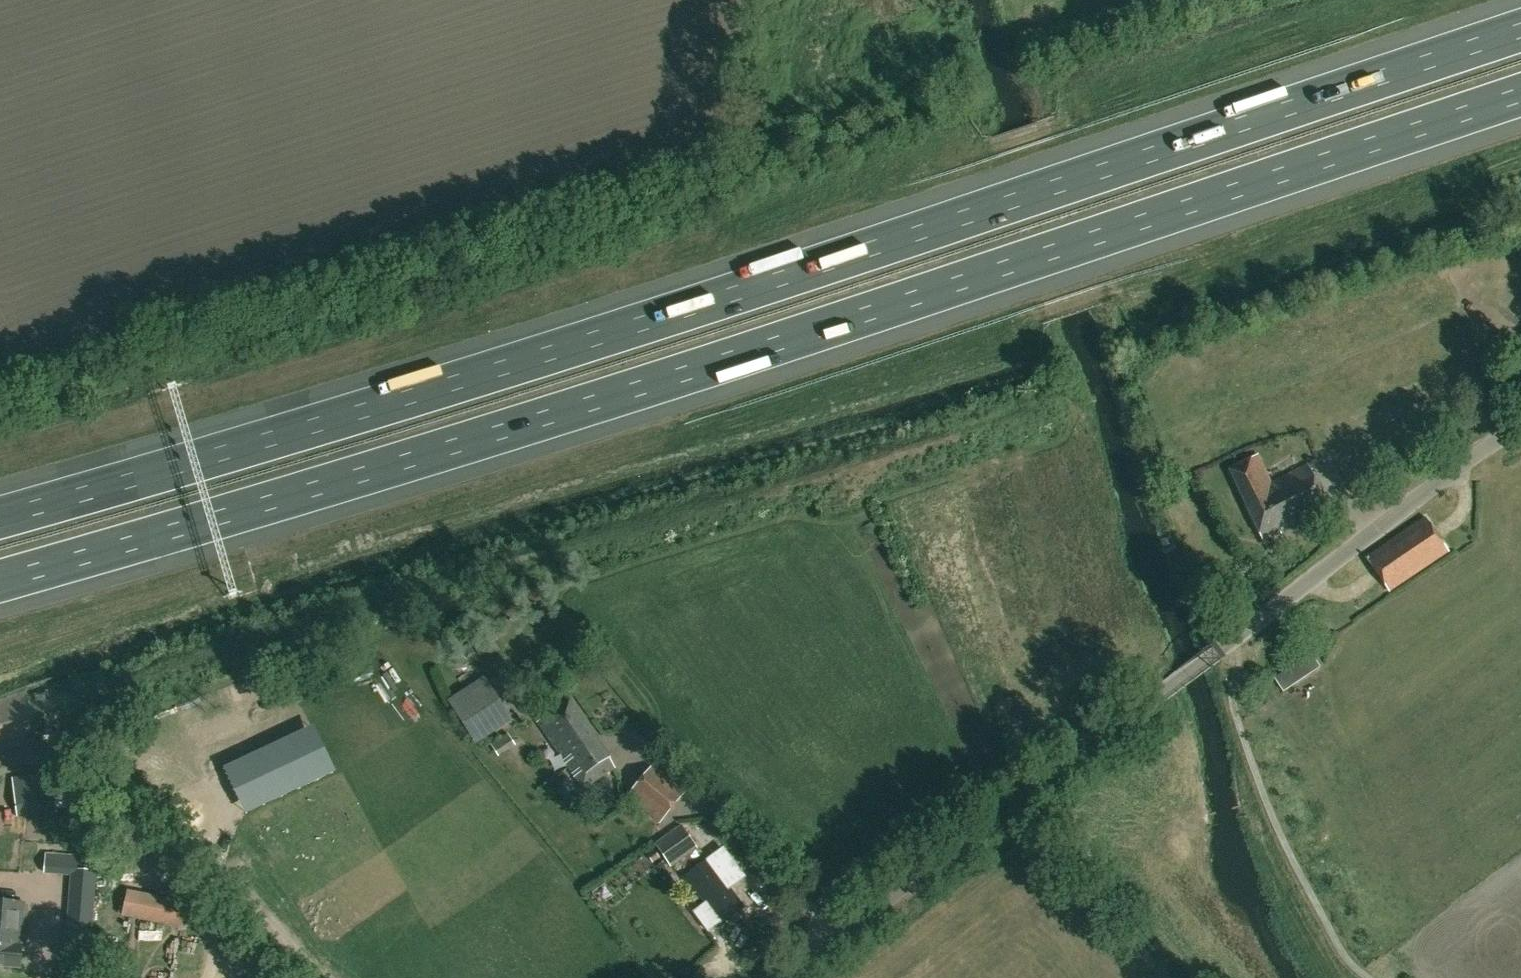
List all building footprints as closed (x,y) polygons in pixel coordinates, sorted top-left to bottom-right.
[(1271,483),(1257,455),(1228,469),(1251,517),(1263,539),(1280,530),(1281,532),(1330,507),(1308,465),(1271,483)] [(1389,590),(1449,550),(1426,516),(1366,557),(1377,573),(1389,590)] [(1283,690),(1320,666),(1310,652),(1274,676),(1283,690)] [(513,720),(485,676),(447,700),(475,744),(513,720)] [(584,790),(615,767),(569,701),(537,723),(584,790)] [(311,722),(225,761),(250,811),(332,767),(311,722)] [(659,822),(685,791),(653,764),(627,795),(659,822)] [(54,785),(52,772),(13,777),(17,817),(57,813),(56,806),(68,805),(81,845),(98,840),(85,801),(82,782),(65,783),(54,785)] [(140,796),(133,788),(117,801),(124,809),(134,801),(140,796)] [(681,825),(655,843),(671,867),(679,861),(689,854),(698,848),(681,825)] [(687,873),(682,877),(696,895),(697,894),(700,891),(707,901),(693,911),(708,931),(722,921),(723,922),(744,907),(734,893),(733,893),(729,888),(745,876),(723,846),(709,857),(698,865),(687,873)] [(87,876),(88,856),(46,853),(44,872),(87,876)] [(90,946),(95,886),(71,884),(66,944),(90,946)] [(182,926),(187,902),(128,890),(123,914),(182,926)] [(25,902),(0,900),(0,965),(20,967),(23,945),(21,945),(25,902)] [(130,969),(132,954),(119,953),(117,967),(130,969)]
